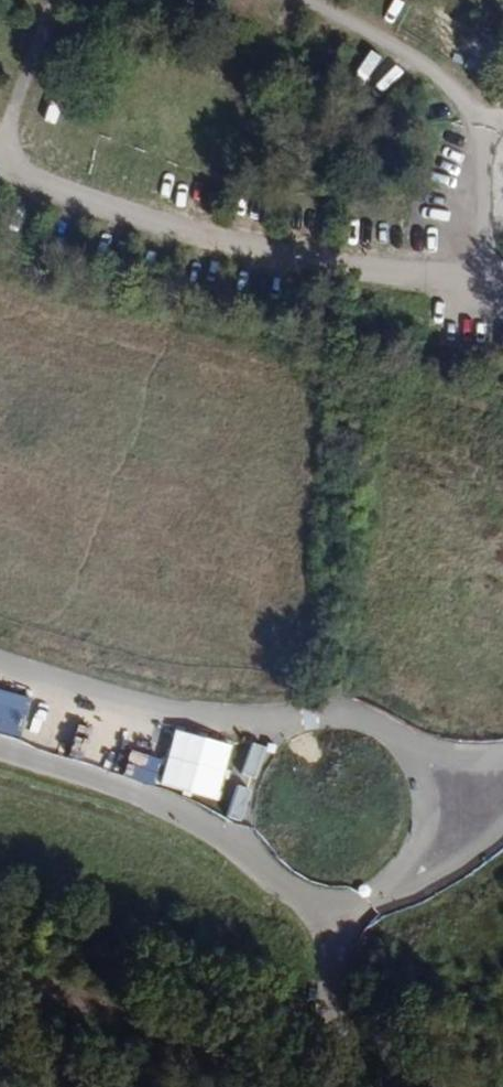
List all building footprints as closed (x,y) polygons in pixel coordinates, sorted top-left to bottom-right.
[(401,17),(407,0),(378,0),(375,7),(401,17)] [(369,78),(382,54),(360,42),(347,67),(369,78)]
